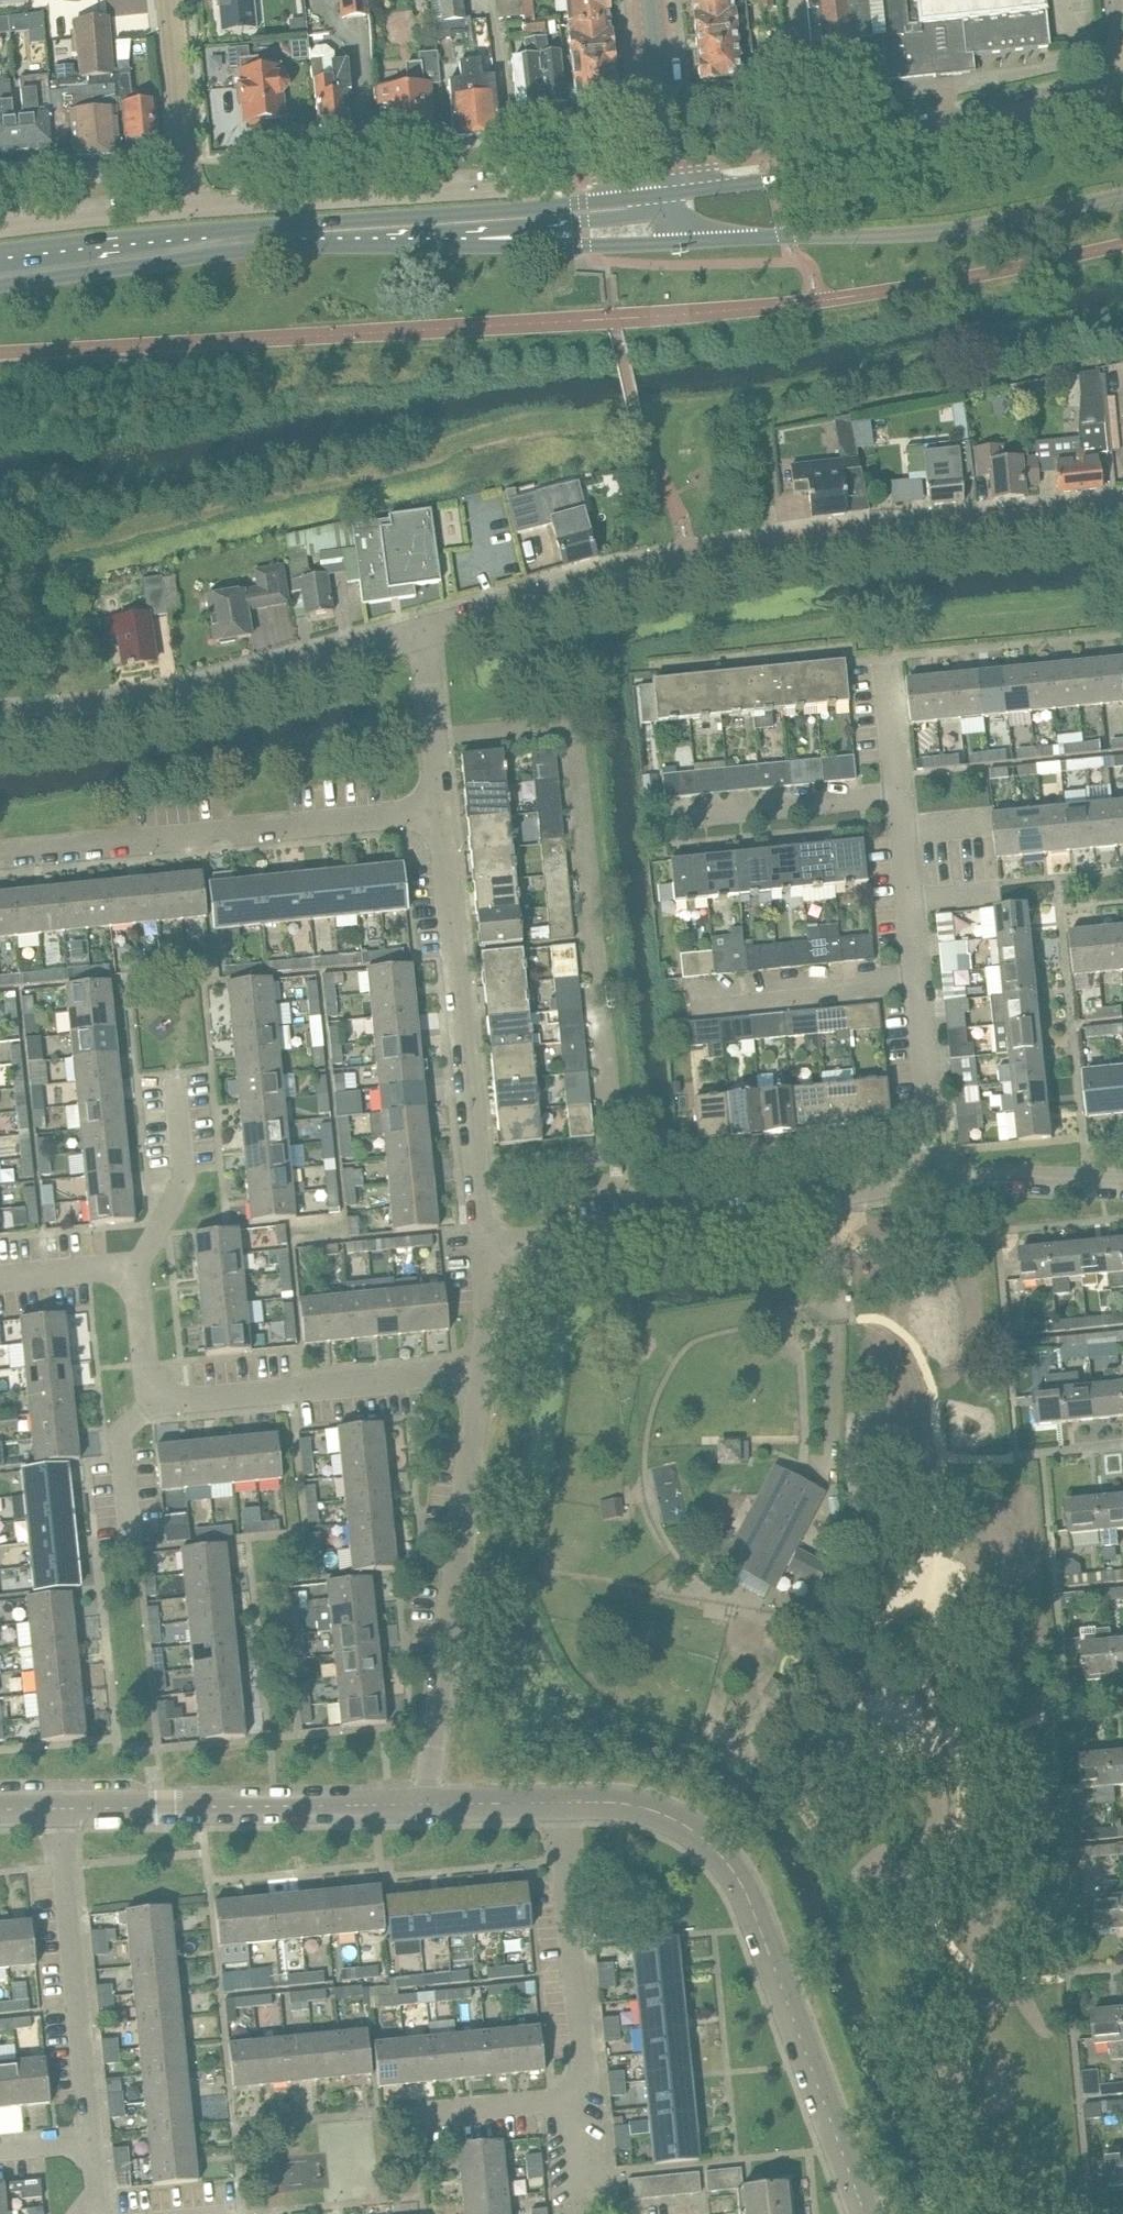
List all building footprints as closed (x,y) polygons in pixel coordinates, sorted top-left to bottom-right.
[(220,31),(257,28),(254,0),(217,0),(220,31)] [(368,17),(367,0),(340,0),(342,20),(368,17)] [(442,21),(464,19),(462,0),(440,0),(442,21)] [(521,0),(497,0),(499,19),(523,15),(521,0)] [(523,15),(523,18),(534,17),(532,0),(521,0),(523,15)] [(610,21),(608,0),(566,0),(568,25),(610,21)] [(748,31),(745,0),(693,5),(696,36),(748,31)] [(813,63),(814,63),(815,79),(834,77),(834,72),(843,71),(843,76),(887,71),(879,0),(806,0),(813,63)] [(887,71),(888,81),(936,76),(934,65),(953,63),(952,56),(1049,46),(1044,0),(879,0),(887,71)] [(42,14),(8,17),(10,32),(10,33),(29,32),(30,44),(45,43),(42,14)] [(107,16),(76,19),(80,77),(111,75),(107,16)] [(533,17),(534,31),(545,29),(543,16),(533,17)] [(0,18),(0,33),(10,32),(8,17),(0,18)] [(534,31),(533,17),(515,20),(517,33),(534,31)] [(303,18),(290,19),(291,32),(304,31),(303,18)] [(610,21),(568,25),(571,56),(612,52),(610,21)] [(454,30),(437,32),(437,39),(455,37),(454,30)] [(750,31),(748,31),(696,36),(700,82),(740,79),(738,57),(752,55),(750,31)] [(548,54),(545,40),(524,43),(526,57),(508,60),(517,117),(517,118),(517,120),(561,113),(560,103),(566,102),(558,53),(548,54)] [(245,117),(263,115),(263,119),(283,117),(281,94),(285,89),(286,84),(279,73),(278,67),(259,69),(258,58),(249,59),(247,47),(228,48),(231,74),(241,73),(242,87),(239,87),(241,103),(244,103),(245,117)] [(317,112),(319,134),(350,131),(348,109),(346,91),(350,91),(347,60),(334,62),(333,53),(325,47),(316,48),(309,56),(311,80),(314,79),(317,112)] [(392,87),(376,88),(378,104),(393,103),(401,102),(403,125),(432,123),(430,98),(431,98),(430,84),(440,83),(438,61),(437,51),(420,53),(421,63),(405,65),(407,85),(392,87)] [(612,52),(571,56),(575,103),(617,99),(612,52)] [(118,75),(120,94),(123,118),(125,118),(127,142),(157,140),(153,100),(138,102),(137,94),(131,94),(128,61),(117,62),(118,75)] [(480,61),(469,62),(476,136),(500,134),(494,76),(481,77),(480,61)] [(476,136),(469,62),(458,63),(459,79),(448,80),(451,116),(454,138),(476,136)] [(120,94),(118,75),(111,75),(80,77),(59,79),(59,88),(49,89),(54,144),(73,142),(74,158),(120,155),(119,133),(117,95),(120,94)] [(16,152),(55,149),(54,144),(49,89),(48,77),(20,80),(23,110),(13,111),(12,111),(16,152)] [(16,152),(12,111),(13,111),(10,79),(0,80),(0,154),(16,152)] [(852,422),(857,447),(876,444),(871,419),(852,422)] [(1054,467),(1055,471),(1057,492),(1102,488),(1098,453),(1107,452),(1104,423),(1078,426),(1081,455),(1079,455),(1080,464),(1054,467)] [(957,442),(922,446),(926,478),(926,483),(928,505),(963,501),(961,480),(974,479),(970,445),(958,446),(957,442)] [(991,474),(993,499),(1024,496),(1023,486),(1038,484),(1035,456),(990,460),(989,446),(973,448),(976,476),(991,474)] [(812,517),(869,510),(865,489),(860,467),(842,469),(843,478),(824,480),(822,463),(791,466),(794,494),(809,492),(812,517)] [(505,491),(506,500),(507,500),(516,498),(515,489),(505,491)] [(538,500),(510,505),(516,533),(546,526),(538,500)] [(352,525),(359,581),(362,604),(415,596),(414,585),(440,581),(430,510),(388,516),(389,520),(352,525)] [(595,558),(589,537),(587,530),(574,534),(569,514),(551,519),(557,538),(556,539),(563,567),(595,558)] [(287,548),(291,579),(299,578),(305,616),(333,611),(329,589),(327,572),(348,570),(349,582),(359,581),(352,525),(285,533),(287,548)] [(258,587),(208,596),(207,596),(215,641),(251,635),(247,610),(288,603),(282,565),(255,570),(258,587)] [(146,614),(106,621),(106,624),(107,632),(118,631),(123,665),(128,664),(128,665),(134,665),(133,663),(156,660),(152,638),(148,617),(166,614),(159,576),(145,579),(140,580),(146,614)] [(1122,658),(1098,661),(1103,704),(1122,702),(1122,668),(1122,658)] [(811,664),(815,707),(837,705),(837,704),(848,703),(844,661),(811,664)] [(1098,661),(1075,663),(1079,706),(1103,704),(1098,661)] [(1079,706),(1075,663),(1051,666),(1055,709),(1079,706)] [(811,664),(779,668),(783,710),(815,707),(811,664)] [(1051,666),(1027,668),(1032,711),(1055,709),(1051,666)] [(783,710),(779,668),(747,671),(752,713),(753,728),(773,726),(771,711),(783,710)] [(1032,711),(1027,668),(1004,670),(1008,714),(1032,711)] [(1008,714),(1004,670),(980,673),(985,716),(1008,714)] [(752,713),(747,671),(716,674),(720,716),(752,713)] [(980,673),(956,675),(961,718),(985,716),(980,673)] [(720,716),(716,674),(683,677),(687,719),(720,716)] [(961,718),(956,675),(933,678),(937,721),(961,718)] [(687,719),(683,677),(652,680),(657,722),(687,719)] [(937,721),(933,678),(910,680),(910,679),(907,679),(912,725),(915,724),(915,723),(937,721)] [(1112,740),(1113,750),(1122,749),(1122,739),(1112,740)] [(1101,741),(1083,743),(1084,753),(1102,751),(1101,741)] [(1084,753),(1083,743),(1064,744),(1065,755),(1084,753)] [(534,780),(558,778),(555,746),(531,749),(534,780)] [(1035,747),(1036,758),(1054,756),(1053,746),(1035,747)] [(1036,758),(1035,747),(1017,749),(1018,759),(1036,758)] [(988,752),(989,762),(1007,761),(1006,750),(988,752)] [(464,787),(506,783),(503,752),(461,755),(464,787)] [(989,762),(988,752),(970,754),(971,764),(989,762)] [(853,755),(820,758),(822,783),(856,779),(853,755)] [(959,755),(941,757),(942,767),(960,765),(959,755)] [(1114,756),(1115,767),(1122,766),(1122,755),(1114,756)] [(942,767),(941,757),(923,758),(924,769),(942,767)] [(1103,757),(1085,759),(1085,769),(1104,768),(1103,757)] [(822,783),(820,758),(788,762),(791,786),(822,783)] [(1085,769),(1085,759),(1066,761),(1067,771),(1085,769)] [(728,792),(725,768),(725,761),(692,764),(693,771),(695,795),(728,792)] [(788,762),(757,765),(759,789),(791,786),(788,762)] [(1055,762),(1037,764),(1038,774),(1056,772),(1055,762)] [(1038,774),(1037,764),(1019,766),(1020,776),(1038,774)] [(759,789),(757,765),(725,768),(728,792),(759,789)] [(1009,777),(1008,767),(990,769),(991,779),(1009,777)] [(695,795),(693,771),(662,774),(664,799),(695,795)] [(561,810),(558,778),(534,780),(537,812),(561,810)] [(653,778),(641,779),(643,801),(651,800),(656,799),(653,778)] [(509,815),(506,783),(464,787),(467,819),(509,815)] [(1113,803),(1117,846),(1122,846),(1122,802),(1113,803)] [(1113,803),(1089,805),(1093,849),(1117,846),(1113,803)] [(1089,805),(1065,808),(1070,851),(1093,849),(1089,805)] [(1070,851),(1065,808),(1042,810),(1046,853),(1070,851)] [(565,842),(561,810),(537,812),(540,844),(565,842)] [(1046,853),(1042,810),(1018,812),(1022,856),(1046,853)] [(1022,856),(1018,812),(995,815),(995,813),(992,814),(997,859),(1000,859),(1000,858),(1022,856)] [(509,815),(467,819),(470,851),(512,847),(509,815)] [(829,844),(833,885),(866,882),(862,840),(829,844)] [(565,842),(540,844),(543,876),(568,873),(565,842)] [(833,885),(829,844),(797,847),(801,889),(833,885)] [(512,847),(470,851),(474,882),(515,878),(512,847)] [(801,889),(797,847),(765,850),(770,892),(801,889)] [(770,892),(765,850),(734,854),(738,895),(770,892)] [(738,895),(734,854),(701,857),(706,898),(738,895)] [(706,898),(701,857),(670,860),(675,901),(706,898)] [(399,867),(378,869),(383,912),(404,910),(404,911),(406,911),(402,865),(399,866),(399,867)] [(383,912),(378,869),(354,871),(359,915),(383,912)] [(359,915),(354,871),(330,874),(335,917),(359,915)] [(199,874),(177,876),(181,919),(204,917),(204,918),(207,918),(202,872),(199,873),(199,874)] [(571,905),(568,873),(543,876),(547,907),(571,905)] [(335,917),(330,874),(306,876),(311,919),(335,917)] [(177,876),(153,878),(157,922),(181,919),(177,876)] [(311,919),(306,876),(282,878),(287,922),(311,919)] [(153,878),(129,881),(134,924),(157,922),(153,878)] [(282,878),(258,881),(263,924),(287,922),(282,878)] [(518,910),(515,878),(474,882),(477,914),(518,910)] [(134,924),(129,881),(106,883),(110,927),(134,924)] [(258,881),(234,883),(239,927),(263,924),(258,881)] [(110,927),(106,883),(82,885),(87,929),(110,927)] [(239,927),(234,883),(211,886),(211,885),(208,885),(214,947),(240,945),(239,927)] [(87,929),(82,885),(59,888),(63,931),(87,929)] [(59,888),(35,890),(39,934),(63,931),(59,888)] [(39,934),(35,890),(11,893),(16,936),(39,934)] [(0,894),(0,938),(16,936),(11,893),(0,894)] [(1000,938),(1030,935),(1027,907),(1028,907),(1028,904),(996,908),(996,911),(997,910),(1000,938)] [(572,920),(571,905),(547,907),(550,943),(574,940),(572,920)] [(522,943),(518,910),(477,914),(480,947),(522,943)] [(940,944),(955,943),(952,912),(936,914),(940,944)] [(818,927),(805,928),(806,941),(819,940),(818,927)] [(1119,927),(1095,930),(1100,973),(1122,971),(1122,966),(1119,927)] [(1100,973),(1095,930),(1073,932),(1073,931),(1070,931),(1074,977),(1077,976),(1077,975),(1100,973)] [(871,934),(838,938),(840,962),(874,959),(871,934)] [(1033,963),(1030,935),(1000,938),(1003,966),(1033,963)] [(819,940),(806,941),(809,965),(840,962),(838,938),(819,940)] [(578,977),(574,940),(550,943),(554,979),(578,977)] [(806,941),(775,944),(777,968),(809,965),(806,941)] [(955,943),(940,944),(942,973),(958,971),(955,943)] [(777,968),(775,944),(743,947),(746,972),(777,968)] [(338,947),(339,958),(340,968),(363,966),(361,945),(338,947)] [(746,972),(743,947),(711,951),(713,975),(746,972)] [(484,985),(525,982),(522,949),(481,953),(484,985)] [(387,953),(388,963),(410,961),(409,951),(387,953)] [(713,975),(711,951),(680,954),(682,978),(713,975)] [(388,963),(387,953),(366,955),(367,965),(388,963)] [(185,957),(186,967),(204,965),(203,955),(185,957)] [(186,967),(185,957),(167,959),(168,969),(186,967)] [(340,968),(339,958),(320,960),(321,970),(340,968)] [(156,960),(138,962),(139,972),(157,970),(156,960)] [(291,963),(292,973),(316,971),(315,961),(291,963)] [(139,972),(138,962),(119,964),(121,974),(139,972)] [(292,973),(291,963),(273,965),(274,975),(292,973)] [(1033,963),(1003,966),(1006,995),(1036,992),(1033,963)] [(370,993),(413,989),(411,967),(412,967),(412,964),(366,969),(367,972),(368,972),(370,993)] [(108,965),(90,967),(91,977),(109,975),(108,965)] [(267,965),(243,967),(244,977),(268,975),(267,965)] [(91,977),(90,967),(72,969),(73,979),(91,977)] [(244,977),(243,967),(225,969),(226,979),(244,977)] [(43,971),(44,982),(62,980),(61,970),(43,971)] [(44,982),(43,971),(25,973),(26,984),(44,982)] [(959,987),(958,971),(942,973),(945,1001),(967,999),(974,998),(972,985),(959,987)] [(335,998),(333,979),(343,979),(343,972),(323,974),(325,999),(335,998)] [(0,976),(0,986),(15,985),(14,974),(0,976)] [(581,1008),(578,977),(554,979),(557,1010),(581,1008)] [(230,1008),(273,1004),(271,981),(272,981),(272,978),(226,983),(227,986),(228,986),(230,1008)] [(308,1000),(318,999),(316,978),(305,980),(307,1001),(308,1000)] [(68,1011),(112,1006),(110,984),(111,984),(110,981),(65,986),(65,989),(66,989),(68,1011)] [(529,1013),(525,982),(484,985),(487,1017),(529,1013)] [(416,1013),(413,989),(370,993),(372,1017),(416,1013)] [(6,1014),(17,1013),(14,992),(4,993),(6,1014)] [(1006,995),(1006,997),(992,999),(995,1025),(1009,1024),(1009,1025),(1039,1021),(1036,992),(1006,995)] [(23,1015),(34,1014),(32,996),(22,997),(23,1015)] [(335,998),(325,999),(327,1022),(338,1021),(335,998)] [(318,999),(308,1000),(311,1024),(321,1023),(318,999)] [(967,999),(945,1001),(948,1031),(970,1028),(967,999)] [(309,1011),(308,1000),(307,1001),(299,1001),(300,1012),(309,1011)] [(1086,1010),(1096,1009),(1095,1001),(1085,1002),(1086,1010)] [(878,1003),(845,1007),(847,1031),(881,1027),(878,1003)] [(273,1004),(230,1008),(232,1031),(276,1027),(273,1004)] [(114,1030),(112,1006),(68,1011),(71,1034),(114,1030)] [(845,1007),(813,1010),(815,1034),(847,1031),(845,1007)] [(584,1040),(581,1008),(557,1010),(560,1042),(584,1040)] [(815,1034),(813,1010),(782,1013),(784,1037),(815,1034)] [(1121,1010),(1104,1012),(1105,1021),(1122,1019),(1121,1010)] [(547,1024),(558,1023),(557,1011),(546,1013),(547,1024)] [(1105,1021),(1104,1012),(1086,1014),(1087,1023),(1105,1021)] [(17,1013),(6,1014),(9,1035),(19,1034),(17,1013)] [(418,1037),(416,1013),(372,1017),(375,1041),(418,1037)] [(529,1013),(487,1017),(490,1049),(532,1045),(529,1013)] [(782,1013),(750,1016),(753,1040),(784,1037),(782,1013)] [(34,1014),(23,1015),(25,1033),(36,1032),(34,1014)] [(753,1040),(750,1016),(718,1019),(720,1043),(753,1040)] [(720,1043),(718,1019),(687,1022),(689,1046),(720,1043)] [(338,1029),(338,1021),(327,1022),(330,1046),(340,1045),(362,1043),(361,1030),(349,1031),(349,1028),(338,1029)] [(1009,1025),(1010,1037),(997,1038),(998,1054),(1011,1053),(1042,1050),(1039,1021),(1009,1025)] [(321,1023),(311,1024),(313,1048),(323,1047),(321,1023)] [(1105,1025),(1106,1035),(1122,1033),(1122,1026),(1122,1023),(1105,1025)] [(1106,1035),(1105,1025),(1087,1027),(1088,1037),(1106,1035)] [(278,1051),(276,1027),(232,1031),(235,1055),(278,1051)] [(981,1027),(970,1028),(948,1031),(951,1059),(977,1056),(975,1042),(965,1043),(964,1035),(981,1033),(981,1027)] [(114,1030),(71,1034),(73,1058),(117,1054),(114,1030)] [(418,1037),(375,1041),(377,1065),(420,1060),(418,1037)] [(584,1040),(560,1042),(563,1074),(587,1072),(584,1040)] [(28,1062),(39,1061),(37,1043),(26,1044),(28,1062)] [(12,1064),(22,1063),(20,1045),(10,1046),(12,1064)] [(342,1069),(340,1045),(330,1046),(332,1070),(342,1069)] [(535,1077),(532,1045),(490,1049),(493,1081),(535,1077)] [(325,1065),(323,1047),(313,1048),(315,1066),(325,1065)] [(1011,1053),(1013,1065),(1000,1066),(1002,1083),(1014,1082),(1045,1079),(1042,1050),(1011,1053)] [(278,1051),(235,1055),(237,1079),(280,1075),(278,1051)] [(117,1054),(73,1058),(76,1082),(119,1077),(117,1054)] [(977,1056),(951,1059),(954,1088),(969,1086),(980,1085),(977,1056)] [(47,1060),(39,1061),(28,1062),(31,1086),(49,1084),(47,1060)] [(420,1060),(377,1065),(379,1089),(423,1084),(420,1060)] [(24,1081),(22,1063),(12,1064),(13,1082),(24,1081)] [(345,1092),(342,1069),(332,1070),(334,1093),(345,1092)] [(826,1085),(854,1080),(853,1069),(824,1074),(826,1085)] [(1110,1071),(1114,1114),(1122,1113),(1122,1069),(1110,1071)] [(1114,1114),(1110,1071),(1087,1073),(1086,1072),(1084,1072),(1089,1118),(1092,1118),(1092,1116),(1114,1114)] [(587,1072),(563,1074),(566,1106),(591,1103),(587,1072)] [(280,1075),(237,1079),(239,1102),(283,1098),(280,1075)] [(318,1095),(328,1094),(326,1076),(316,1077),(318,1095)] [(122,1101),(119,1077),(76,1082),(78,1105),(122,1101)] [(538,1108),(535,1077),(493,1081),(496,1112),(538,1108)] [(1014,1082),(1016,1095),(1002,1096),(1004,1112),(1017,1110),(1048,1107),(1045,1079),(1014,1082)] [(886,1080),(852,1083),(856,1125),(890,1121),(886,1080)] [(852,1083),(821,1086),(825,1128),(856,1125),(852,1083)] [(423,1084),(379,1089),(382,1113),(425,1108),(423,1084)] [(825,1128),(821,1086),(790,1089),(794,1131),(825,1128)] [(971,1102),(969,1086),(954,1088),(957,1117),(972,1115),(984,1114),(982,1101),(971,1102)] [(794,1131),(790,1089),(758,1092),(762,1134),(794,1131)] [(33,1110),(44,1109),(42,1090),(31,1092),(33,1110)] [(16,1112),(27,1110),(25,1092),(15,1093),(16,1112)] [(345,1092),(334,1093),(337,1117),(347,1116),(345,1092)] [(758,1092),(725,1095),(730,1137),(762,1134),(758,1092)] [(328,1094),(318,1095),(319,1113),(330,1112),(328,1094)] [(730,1137),(725,1095),(694,1098),(699,1140),(730,1137)] [(283,1098),(239,1102),(242,1126),(285,1122),(283,1098)] [(124,1124),(122,1101),(78,1105),(81,1129),(124,1124)] [(14,1110),(13,1102),(0,1103),(0,1111),(14,1110)] [(594,1136),(591,1103),(566,1106),(570,1138),(594,1136)] [(1048,1107),(1017,1110),(1020,1137),(1019,1137),(1019,1140),(1052,1137),(1051,1134),(1050,1134),(1048,1107)] [(425,1108),(382,1113),(384,1137),(428,1132),(425,1108)] [(541,1141),(538,1108),(496,1112),(500,1145),(541,1141)] [(45,1127),(44,1109),(33,1110),(35,1128),(45,1127)] [(27,1110),(16,1112),(18,1130),(29,1128),(27,1110)] [(975,1145),(972,1115),(957,1117),(960,1146),(975,1145)] [(347,1116),(337,1117),(339,1141),(349,1140),(347,1116)] [(285,1122),(242,1126),(244,1150),(287,1146),(285,1122)] [(322,1143),(333,1142),(331,1123),(321,1124),(322,1143)] [(126,1148),(124,1124),(81,1129),(83,1152),(126,1148)] [(428,1132),(384,1137),(387,1161),(430,1156),(428,1132)] [(38,1157),(48,1156),(47,1138),(36,1139),(38,1157)] [(21,1159),(32,1158),(30,1140),(19,1141),(21,1159)] [(351,1158),(349,1140),(339,1141),(341,1159),(351,1158)] [(333,1142),(322,1143),(324,1161),(334,1160),(333,1142)] [(287,1146),(244,1150),(246,1173),(290,1169),(287,1146)] [(126,1148),(83,1152),(85,1176),(129,1172),(126,1148)] [(50,1174),(48,1156),(38,1157),(40,1175),(50,1174)] [(430,1156),(387,1161),(389,1184),(432,1180),(430,1156)] [(32,1158),(21,1159),(23,1177),(33,1176),(32,1158)] [(610,1165),(611,1176),(622,1175),(621,1164),(610,1165)] [(361,1168),(352,1169),(342,1170),(344,1188),(363,1186),(361,1168)] [(290,1169),(246,1173),(249,1197),(292,1193),(290,1169)] [(327,1190),(337,1189),(336,1171),(325,1172),(327,1190)] [(129,1172),(85,1176),(88,1200),(131,1195),(129,1172)] [(435,1204),(432,1180),(389,1184),(391,1208),(435,1204)] [(43,1204),(53,1203),(52,1186),(41,1187),(43,1204)] [(365,1203),(363,1186),(344,1188),(346,1206),(356,1205),(356,1204),(365,1203)] [(26,1206),(36,1205),(35,1187),(24,1188),(26,1206)] [(340,1213),(337,1189),(327,1190),(330,1214),(340,1213)] [(292,1193),(249,1197),(251,1219),(250,1220),(250,1222),(296,1218),(295,1215),(294,1215),(292,1193)] [(131,1195),(88,1200),(90,1222),(89,1222),(89,1225),(135,1220),(135,1218),(134,1218),(131,1195)] [(55,1223),(53,1203),(43,1204),(45,1224),(55,1223)] [(435,1204),(391,1208),(393,1229),(392,1229),(393,1232),(438,1228),(438,1225),(437,1225),(435,1204)] [(36,1205),(26,1206),(28,1224),(38,1223),(36,1205)] [(347,1217),(349,1236),(359,1235),(357,1216),(347,1217)] [(288,1243),(284,1224),(275,1225),(279,1245),(288,1243)] [(197,1259),(240,1255),(238,1232),(239,1232),(239,1229),(193,1233),(193,1236),(195,1236),(197,1259)] [(431,1234),(415,1236),(416,1247),(432,1246),(431,1234)] [(415,1236),(391,1238),(392,1249),(416,1247),(415,1236)] [(391,1238),(367,1240),(368,1251),(370,1279),(379,1278),(377,1259),(386,1258),(386,1250),(392,1249),(391,1238)] [(1107,1241),(1110,1273),(1112,1288),(1122,1287),(1122,1239),(1107,1241)] [(368,1251),(367,1240),(350,1241),(351,1253),(368,1251)] [(1110,1273),(1107,1241),(1079,1244),(1082,1276),(1083,1285),(1099,1284),(1098,1275),(1110,1273)] [(338,1244),(319,1246),(320,1257),(339,1255),(338,1244)] [(1079,1244),(1050,1247),(1053,1279),(1055,1295),(1070,1293),(1069,1277),(1082,1276),(1079,1244)] [(320,1257),(319,1246),(302,1248),(303,1259),(320,1257)] [(1053,1279),(1050,1247),(1020,1250),(1023,1282),(1053,1279)] [(240,1255),(197,1259),(199,1283),(243,1279),(240,1255)] [(280,1275),(290,1274),(288,1255),(278,1256),(280,1275)] [(290,1274),(280,1275),(282,1293),(292,1292),(290,1274)] [(242,1278),(245,1302),(254,1301),(251,1277),(242,1278)] [(243,1279),(199,1283),(202,1307),(245,1303),(243,1279)] [(420,1289),(424,1332),(445,1330),(445,1331),(448,1331),(444,1285),(441,1285),(441,1287),(420,1289)] [(420,1289),(396,1291),(400,1334),(424,1332),(420,1289)] [(396,1291),(372,1293),(377,1337),(400,1334),(396,1291)] [(372,1293),(348,1296),(353,1339),(377,1337),(372,1293)] [(348,1296),(325,1298),(329,1341),(353,1339),(348,1296)] [(329,1341),(325,1298),(302,1300),(302,1299),(299,1300),(303,1345),(306,1345),(306,1344),(329,1341)] [(284,1323),(294,1322),(292,1302),(282,1303),(284,1323)] [(245,1303),(202,1307),(204,1331),(247,1327),(245,1303)] [(23,1345),(66,1341),(64,1317),(65,1317),(65,1314),(19,1319),(20,1321),(21,1321),(23,1345)] [(1114,1315),(1115,1325),(1122,1324),(1122,1314),(1114,1315)] [(1115,1325),(1114,1315),(1086,1318),(1087,1328),(1115,1325)] [(1086,1318),(1057,1321),(1058,1331),(1087,1328),(1086,1318)] [(1057,1321),(1027,1324),(1028,1334),(1058,1331),(1057,1321)] [(294,1322),(284,1323),(286,1339),(296,1338),(294,1322)] [(1028,1334),(1027,1324),(1011,1325),(1012,1335),(1028,1334)] [(249,1348),(247,1327),(204,1331),(206,1352),(205,1352),(205,1355),(251,1350),(251,1347),(249,1348)] [(1117,1341),(1116,1331),(1088,1334),(1089,1344),(1117,1341)] [(1088,1334),(1059,1337),(1060,1347),(1089,1344),(1088,1334)] [(1059,1337),(1029,1340),(1030,1350),(1049,1348),(1050,1362),(1061,1361),(1060,1347),(1059,1337)] [(1030,1350),(1029,1340),(1012,1341),(1014,1352),(1030,1350)] [(26,1369),(69,1365),(66,1341),(23,1345),(8,1347),(10,1371),(26,1369)] [(71,1390),(69,1365),(26,1369),(28,1394),(71,1390)] [(1093,1386),(1096,1419),(1122,1416),(1122,1402),(1120,1369),(1106,1371),(1107,1385),(1093,1386)] [(1093,1386),(1078,1387),(1077,1373),(1063,1374),(1067,1422),(1096,1419),(1093,1386)] [(1045,1376),(1047,1391),(1034,1392),(1037,1425),(1067,1422),(1063,1374),(1045,1376)] [(74,1412),(71,1390),(28,1394),(31,1416),(74,1412)] [(76,1436),(74,1412),(31,1416),(33,1441),(76,1436)] [(0,1419),(0,1428),(17,1426),(16,1418),(0,1419)] [(341,1455),(384,1450),(382,1426),(383,1426),(382,1423),(337,1428),(337,1431),(338,1430),(341,1455)] [(275,1435),(250,1438),(254,1481),(279,1478),(279,1479),(282,1479),(277,1434),(274,1434),(275,1435)] [(78,1456),(76,1436),(33,1441),(35,1461),(34,1461),(34,1464),(80,1459),(79,1456),(78,1456)] [(250,1438),(227,1440),(231,1483),(254,1481),(250,1438)] [(302,1459),(312,1458),(310,1438),(300,1439),(302,1459)] [(231,1483),(227,1440),(204,1442),(208,1486),(231,1483)] [(204,1442),(179,1445),(183,1488),(208,1486),(204,1442)] [(183,1488),(179,1445),(159,1447),(159,1446),(156,1446),(160,1491),(163,1491),(163,1490),(183,1488)] [(384,1450),(341,1455),(343,1478),(386,1473),(384,1450)] [(312,1458),(302,1459),(303,1475),(313,1474),(312,1458)] [(25,1497),(69,1493),(66,1468),(67,1468),(67,1465),(21,1470),(22,1473),(23,1473),(25,1497)] [(820,1492),(777,1470),(728,1563),(771,1585),(782,1564),(788,1567),(797,1552),(790,1548),(820,1492)] [(386,1473),(343,1478),(345,1501),(389,1497),(386,1473)] [(307,1505),(317,1504),(314,1485),(305,1486),(307,1505)] [(69,1493),(25,1497),(28,1521),(71,1517),(69,1493)] [(1098,1498),(1102,1531),(1103,1547),(1119,1545),(1118,1529),(1122,1529),(1122,1496),(1098,1498)] [(391,1521),(389,1497),(345,1501),(348,1525),(391,1521)] [(1102,1531),(1098,1498),(1068,1501),(1071,1534),(1102,1531)] [(317,1504),(307,1505),(309,1523),(319,1522),(317,1504)] [(163,1514),(166,1542),(189,1540),(186,1511),(163,1514)] [(73,1540),(71,1517),(28,1521),(30,1544),(73,1540)] [(260,1522),(262,1532),(280,1531),(279,1520),(260,1522)] [(394,1544),(391,1521),(348,1525),(350,1549),(394,1544)] [(262,1532),(260,1522),(242,1524),(243,1534),(262,1532)] [(213,1527),(214,1537),(232,1535),(231,1525),(213,1527)] [(214,1537),(213,1527),(195,1529),(196,1539),(214,1537)] [(311,1551),(321,1550),(319,1532),(309,1533),(311,1551)] [(73,1540),(30,1544),(33,1568),(76,1564),(73,1540)] [(184,1575),(228,1571),(225,1547),(226,1547),(226,1544),(180,1549),(181,1552),(182,1552),(184,1575)] [(394,1544),(350,1549),(352,1570),(351,1570),(352,1573),(397,1568),(397,1565),(396,1565),(394,1544)] [(323,1569),(321,1550),(311,1551),(313,1570),(323,1569)] [(827,1566),(797,1551),(797,1552),(788,1567),(788,1568),(817,1584),(827,1566)] [(144,1578),(154,1577),(152,1559),(142,1560),(144,1578)] [(78,1584),(76,1564),(33,1568),(35,1590),(34,1590),(34,1593),(79,1587),(79,1584),(78,1584)] [(1106,1572),(1107,1582),(1122,1581),(1122,1570),(1106,1572)] [(230,1595),(228,1571),(184,1575),(187,1599),(230,1595)] [(1107,1582),(1106,1572),(1058,1577),(1059,1587),(1107,1582)] [(156,1595),(154,1577),(144,1578),(146,1596),(156,1595)] [(327,1585),(329,1600),(308,1602),(309,1610),(330,1608),(373,1604),(371,1580),(372,1580),(371,1577),(326,1582),(326,1585),(327,1585)] [(1107,1588),(1108,1599),(1122,1598),(1122,1587),(1107,1588)] [(1108,1599),(1107,1588),(1060,1593),(1061,1604),(1108,1599)] [(290,1611),(300,1610),(298,1592),(288,1593),(290,1611)] [(30,1625),(73,1620),(70,1596),(71,1596),(71,1593),(26,1598),(26,1601),(27,1600),(30,1625)] [(230,1595),(187,1599),(189,1623),(232,1619),(230,1595)] [(376,1629),(373,1604),(330,1608),(332,1633),(376,1629)] [(149,1625),(159,1624),(157,1606),(147,1607),(149,1625)] [(300,1611),(300,1610),(290,1611),(291,1629),(311,1627),(309,1610),(300,1611)] [(235,1643),(232,1619),(189,1623),(191,1647),(235,1643)] [(75,1644),(73,1620),(30,1625),(32,1648),(75,1644)] [(161,1642),(159,1624),(149,1625),(151,1644),(161,1642)] [(1115,1673),(1112,1641),(1111,1628),(1096,1629),(1081,1631),(1082,1638),(1065,1640),(1067,1668),(1082,1667),(1085,1667),(1086,1676),(1087,1676),(1088,1681),(1101,1679),(1101,1675),(1115,1673)] [(378,1652),(376,1629),(332,1633),(335,1657),(378,1652)] [(294,1658),(305,1657),(303,1639),(292,1640),(294,1658)] [(1112,1641),(1115,1673),(1122,1673),(1122,1640),(1112,1641)] [(237,1666),(235,1643),(191,1647),(194,1671),(237,1666)] [(75,1644),(32,1648),(34,1671),(78,1667),(75,1644)] [(378,1652),(335,1657),(337,1680),(380,1676),(378,1652)] [(154,1673),(164,1672),(162,1654),(152,1655),(154,1673)] [(305,1657),(294,1658),(296,1676),(306,1675),(305,1657)] [(240,1689),(237,1666),(194,1671),(196,1694),(240,1689)] [(78,1667),(34,1671),(37,1696),(80,1691),(78,1667)] [(164,1672),(154,1673),(156,1691),(166,1690),(164,1672)] [(380,1676),(337,1680),(339,1704),(383,1699),(380,1676)] [(299,1706),(309,1705),(308,1686),(297,1687),(299,1706)] [(240,1689),(196,1694),(199,1717),(242,1712),(240,1689)] [(80,1691),(37,1696),(39,1718),(82,1714),(80,1691)] [(385,1720),(383,1699),(339,1704),(342,1724),(340,1724),(341,1727),(386,1722),(386,1719),(385,1720)] [(158,1720),(169,1719),(167,1701),(157,1702),(158,1720)] [(309,1705),(299,1706),(301,1724),(311,1723),(311,1720),(322,1719),(321,1706),(310,1707),(309,1705)] [(244,1734),(242,1712),(199,1717),(201,1738),(200,1738),(200,1741),(246,1737),(245,1734),(244,1734)] [(82,1714),(39,1718),(41,1740),(40,1740),(41,1742),(86,1738),(86,1735),(85,1735),(82,1714)] [(171,1737),(169,1719),(158,1720),(160,1738),(171,1737)] [(1110,1753),(1113,1786),(1122,1785),(1122,1752),(1110,1753)] [(1113,1786),(1110,1753),(1080,1756),(1083,1788),(1096,1787),(1097,1803),(1114,1801),(1113,1786)] [(1073,1807),(1064,1808),(1066,1828),(1075,1827),(1073,1807)] [(1117,1837),(1117,1827),(1089,1830),(1090,1840),(1117,1837)] [(1119,1854),(1118,1844),(1090,1847),(1091,1856),(1119,1854)] [(1108,1897),(1094,1899),(1097,1931),(1122,1929),(1122,1895),(1122,1881),(1106,1883),(1108,1897)] [(495,1888),(499,1932),(527,1929),(527,1930),(530,1930),(526,1884),(523,1885),(523,1886),(495,1888)] [(349,1890),(353,1932),(382,1930),(382,1931),(385,1930),(380,1885),(377,1886),(377,1887),(349,1890)] [(495,1888),(468,1891),(473,1934),(499,1932),(495,1888)] [(353,1932),(349,1890),(322,1892),(326,1935),(353,1932)] [(468,1891),(440,1894),(445,1937),(473,1934),(468,1891)] [(326,1935),(322,1892),(295,1895),(299,1938),(326,1935)] [(440,1894),(413,1897),(417,1940),(445,1937),(440,1894)] [(295,1895),(267,1898),(272,1941),(299,1938),(295,1895)] [(417,1940),(413,1897),(389,1899),(389,1898),(386,1898),(391,1942),(417,1940)] [(272,1941),(267,1898),(241,1900),(245,1944),(272,1941)] [(245,1944),(241,1900),(217,1903),(217,1902),(214,1902),(219,1947),(221,1947),(221,1946),(245,1944)] [(129,1940),(172,1936),(170,1909),(171,1909),(171,1906),(125,1911),(125,1914),(126,1914),(129,1940)] [(125,1911),(117,1912),(118,1923),(127,1922),(126,1914),(125,1914),(125,1911)] [(28,1922),(2,1924),(6,1968),(33,1965),(33,1966),(36,1966),(31,1920),(28,1921),(28,1922)] [(91,1943),(107,1942),(106,1930),(90,1931),(91,1943)] [(175,1963),(172,1936),(129,1940),(132,1968),(175,1963)] [(635,1974),(679,1969),(676,1942),(677,1942),(677,1939),(631,1943),(631,1946),(633,1946),(635,1974)] [(107,1942),(91,1943),(93,1955),(108,1953),(107,1942)] [(613,1962),(607,1963),(596,1964),(598,1976),(614,1974),(613,1962)] [(175,1963),(132,1968),(135,1995),(178,1990),(175,1963)] [(503,1968),(504,1978),(524,1976),(523,1966),(503,1968)] [(357,1969),(358,1979),(379,1977),(378,1967),(357,1969)] [(276,1987),(275,1977),(268,1978),(268,1968),(249,1970),(250,1980),(249,1980),(250,1990),(276,1987)] [(504,1978),(503,1968),(476,1971),(477,1980),(504,1978)] [(358,1979),(357,1969),(341,1971),(342,1981),(358,1979)] [(422,1986),(421,1976),(415,1977),(414,1969),(395,1970),(397,1988),(416,1987),(422,1986)] [(681,1996),(679,1969),(635,1974),(638,2001),(681,1996)] [(476,1971),(448,1973),(449,1983),(477,1980),(476,1971)] [(332,1972),(303,1975),(304,1985),(333,1982),(332,1972)] [(433,1975),(421,1976),(422,1986),(434,1985),(449,1983),(448,1973),(433,1975)] [(614,1974),(598,1976),(599,1987),(615,1986),(614,1974)] [(304,1985),(303,1975),(275,1977),(276,1987),(304,1985)] [(250,1990),(249,1980),(224,1982),(224,1992),(250,1990)] [(535,1982),(504,1985),(505,1995),(536,1992),(535,1982)] [(97,1998),(107,1997),(106,1985),(96,1986),(97,1998)] [(504,1985),(486,1987),(487,1996),(505,1995),(504,1985)] [(333,1990),(334,2000),(363,1997),(362,1987),(333,1990)] [(449,1991),(450,2000),(472,1998),(471,1988),(449,1991)] [(181,2017),(178,1990),(135,1995),(137,2021),(181,2017)] [(334,2000),(333,1990),(306,1993),(307,2003),(334,2000)] [(450,2000),(449,1991),(433,1992),(434,2002),(450,2000)] [(307,2003),(306,1993),(289,1995),(290,2004),(307,2003)] [(395,1996),(396,2006),(417,2004),(416,1994),(395,1996)] [(251,1997),(252,2007),(273,2005),(272,1995),(251,1997)] [(396,2006),(395,1996),(377,1998),(378,2008),(396,2006)] [(681,1996),(638,2001),(641,2027),(684,2023),(681,1996)] [(107,1997),(97,1998),(98,2009),(108,2008),(107,1997)] [(252,2007),(251,1997),(225,2000),(228,2023),(238,2022),(236,2009),(252,2007)] [(10,2001),(11,2010),(30,2009),(29,1999),(10,2001)] [(10,2001),(0,2002),(0,2011),(11,2010),(10,2001)] [(1095,2044),(1111,2042),(1113,2060),(1122,2060),(1122,2021),(1122,2008),(1092,2011),(1095,2044)] [(181,2017),(137,2021),(140,2049),(183,2045),(181,2017)] [(603,2030),(618,2028),(617,2017),(602,2018),(603,2030)] [(11,2021),(12,2030),(41,2027),(40,2018),(11,2021)] [(11,2021),(0,2022),(0,2031),(12,2030),(11,2021)] [(687,2050),(684,2023),(641,2027),(644,2055),(687,2050)] [(537,2027),(508,2030),(513,2073),(541,2070),(541,2072),(544,2071),(540,2026),(537,2026),(537,2027)] [(620,2040),(618,2028),(603,2030),(604,2042),(620,2040)] [(338,2034),(342,2077),(369,2074),(369,2075),(372,2075),(367,2030),(364,2030),(364,2031),(338,2034)] [(508,2030),(481,2033),(485,2076),(513,2073),(508,2030)] [(481,2033),(454,2035),(458,2079),(485,2076),(481,2033)] [(342,2077),(338,2034),(311,2036),(315,2080),(342,2077)] [(454,2035),(427,2038),(431,2081),(458,2079),(454,2035)] [(315,2080),(311,2036),(283,2039),(287,2082),(315,2080)] [(102,2052),(118,2050),(117,2038),(101,2040),(102,2052)] [(431,2081),(427,2038),(399,2041),(404,2084),(431,2081)] [(283,2039),(256,2042),(260,2085),(287,2082),(283,2039)] [(404,2084),(399,2041),(374,2043),(378,2088),(381,2088),(381,2086),(404,2084)] [(260,2085),(256,2042),(231,2044),(231,2043),(228,2043),(233,2089),(236,2089),(235,2088),(260,2085)] [(186,2071),(183,2045),(140,2049),(143,2075),(186,2071)] [(118,2050),(102,2052),(104,2064),(119,2062),(118,2050)] [(687,2050),(644,2055),(646,2081),(689,2076),(687,2050)] [(15,2062),(19,2106),(47,2103),(47,2104),(50,2104),(45,2058),(42,2059),(42,2060),(15,2062)] [(0,2064),(0,2107),(19,2106),(15,2062),(0,2064)] [(1104,2080),(1102,2070),(1081,2072),(1083,2097),(1122,2093),(1122,2078),(1104,2080)] [(186,2071),(143,2075),(145,2103),(189,2098),(186,2071)] [(608,2084),(624,2083),(623,2071),(607,2072),(608,2084)] [(692,2105),(689,2076),(646,2081),(649,2109),(692,2105)] [(624,2083),(608,2084),(610,2096),(625,2095),(624,2083)] [(108,2106),(123,2104),(122,2093),(107,2094),(108,2106)] [(189,2098),(145,2103),(148,2130),(192,2126),(189,2098)] [(1084,2103),(1086,2119),(1103,2117),(1103,2112),(1122,2110),(1122,2099),(1084,2103)] [(124,2116),(123,2104),(108,2106),(109,2118),(124,2116)] [(695,2132),(692,2105),(649,2109),(652,2136),(695,2132)] [(194,2153),(192,2126),(148,2130),(151,2157),(194,2153)] [(614,2138),(624,2137),(623,2126),(613,2127),(614,2138)] [(695,2132),(652,2136),(654,2161),(653,2161),(653,2164),(699,2159),(699,2156),(697,2156),(695,2132)] [(625,2149),(624,2137),(614,2138),(615,2150),(625,2149)] [(461,2175),(504,2171),(502,2143),(503,2143),(503,2140),(457,2145),(457,2148),(458,2148),(461,2175)] [(113,2160),(124,2159),(122,2148),(112,2149),(113,2160)] [(1106,2154),(1109,2186),(1122,2185),(1122,2152),(1106,2154)] [(194,2153),(151,2157),(153,2183),(152,2183),(153,2185),(198,2181),(198,2178),(197,2178),(194,2153)] [(532,2167),(542,2166),(541,2154),(531,2155),(532,2167)] [(125,2171),(124,2159),(113,2160),(114,2172),(125,2171)] [(542,2166),(532,2167),(533,2178),(543,2177),(542,2166)] [(741,2167),(732,2168),(733,2179),(742,2178),(741,2167)] [(732,2168),(723,2169),(724,2179),(733,2179),(732,2168)] [(723,2169),(714,2170),(715,2180),(724,2179),(723,2169)] [(715,2180),(714,2170),(705,2171),(706,2181),(715,2180)] [(507,2199),(504,2171),(461,2175),(464,2203),(507,2199)] [(690,2172),(681,2173),(683,2194),(692,2193),(690,2172)] [(690,2172),(692,2193),(701,2192),(698,2172),(690,2172)] [(683,2194),(681,2173),(672,2174),(675,2195),(683,2194)] [(675,2195),(672,2174),(663,2175),(666,2196),(675,2195)] [(666,2196),(663,2175),(655,2176),(657,2197),(666,2196)] [(655,2176),(646,2177),(648,2198),(657,2197),(655,2176)] [(648,2198),(646,2177),(637,2178),(639,2199),(648,2198)] [(741,2188),(741,2190),(743,2190),(744,2205),(739,2206),(739,2203),(737,2203),(738,2213),(760,2213),(787,2211),(785,2186),(786,2186),(786,2184),(791,2183),(790,2177),(766,2180),(766,2185),(743,2187),(743,2188),(741,2188)] [(639,2199),(637,2178),(628,2179),(630,2200),(639,2199)] [(742,2178),(733,2179),(734,2189),(741,2188),(743,2188),(743,2187),(742,2178)] [(724,2179),(715,2180),(716,2191),(725,2190),(724,2179)] [(733,2179),(724,2179),(725,2190),(734,2189),(733,2179)] [(715,2180),(706,2181),(707,2192),(716,2191),(715,2180)] [(546,2208),(545,2194),(523,2196),(525,2213),(547,2213),(546,2208)] [(33,2208),(43,2207),(42,2196),(31,2197),(33,2208)] [(464,2203),(465,2213),(509,2213),(507,2199),(464,2203)]
